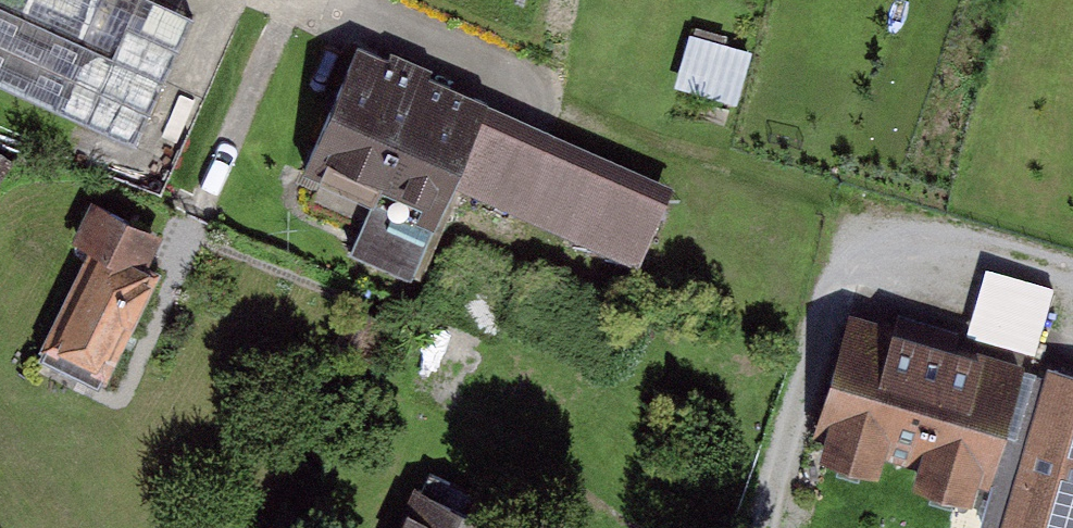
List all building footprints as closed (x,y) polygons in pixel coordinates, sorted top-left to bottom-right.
[(117,136),(181,0),(0,0),(0,82),(117,136)] [(789,34),(722,16),(706,75),(773,93),(789,34)] [(489,109),(356,47),(313,138),(446,200),(489,109)] [(708,194),(513,109),(476,193),(671,278),(708,194)] [(108,371),(170,229),(108,202),(46,344),(108,371)] [(1020,256),(1000,328),(1072,348),(1072,271),(1020,256)] [(938,336),(863,312),(817,456),(892,479),(938,336)] [(1012,360),(938,336),(892,479),(966,503),(1012,360)] [(1060,351),(1006,527),(1008,527),(1072,527),(1072,355),(1060,351)] [(440,474),(413,527),(513,527),(521,513),(440,474)]
